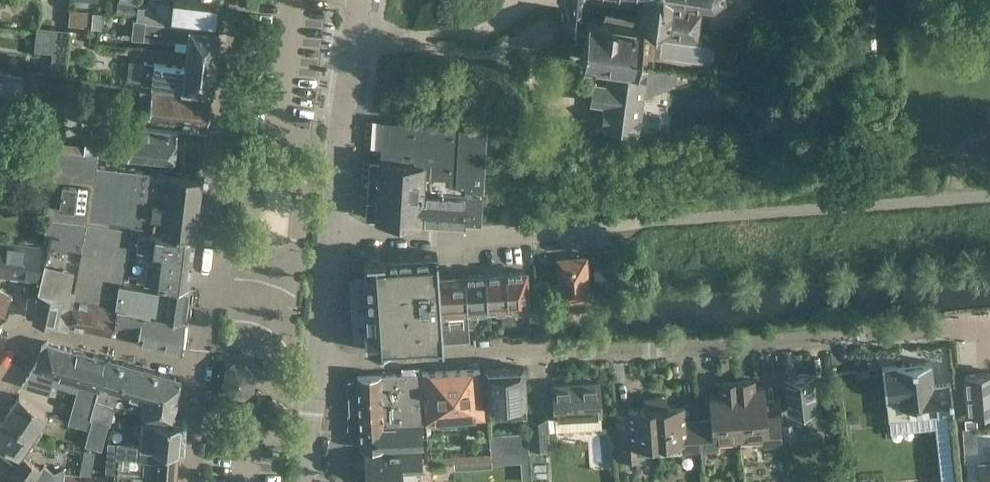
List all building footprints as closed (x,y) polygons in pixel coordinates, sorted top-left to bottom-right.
[(117,13),(138,16),(138,17),(137,18),(146,19),(146,21),(217,29),(218,23),(219,10),(220,0),(217,0),(149,0),(148,7),(139,6),(139,3),(118,1),(117,11),(117,13)] [(603,18),(638,22),(638,17),(666,20),(665,27),(698,31),(701,4),(698,4),(698,0),(605,0),(603,18)] [(71,9),(69,24),(92,27),(94,12),(71,9)] [(94,12),(92,27),(104,29),(106,13),(94,12)] [(584,59),(610,63),(664,70),(668,33),(659,32),(660,25),(638,22),(603,18),(589,16),(584,59)] [(135,18),(132,37),(144,38),(175,42),(176,39),(188,41),(188,42),(187,53),(217,57),(218,46),(220,29),(217,29),(146,21),(146,19),(137,18),(135,18)] [(53,52),(56,29),(38,27),(35,50),(53,52)] [(65,75),(67,53),(69,31),(56,29),(53,52),(51,73),(65,75)] [(145,62),(142,83),(213,91),(215,68),(217,57),(187,53),(185,64),(185,67),(145,62)] [(664,70),(610,63),(608,77),(598,76),(597,92),(606,93),(602,125),(639,128),(643,98),(676,85),(678,72),(664,70)] [(25,76),(0,72),(0,100),(20,103),(25,76)] [(208,123),(211,96),(141,89),(138,109),(148,116),(208,123)] [(78,119),(102,122),(103,108),(80,105),(78,119)] [(482,222),(488,127),(383,119),(376,218),(465,222),(465,221),(482,222)] [(174,163),(178,131),(132,126),(130,142),(100,139),(99,143),(85,142),(85,144),(59,141),(58,148),(99,153),(174,163)] [(195,234),(202,178),(97,165),(99,153),(58,148),(56,148),(49,216),(88,221),(195,234)] [(74,296),(76,290),(79,273),(84,241),(88,221),(49,216),(44,260),(46,261),(37,296),(29,295),(27,312),(28,316),(32,316),(68,324),(74,296)] [(193,252),(195,234),(88,221),(84,241),(118,246),(149,251),(150,247),(193,252)] [(43,245),(0,239),(0,273),(38,277),(43,245)] [(149,251),(118,246),(84,241),(79,273),(119,281),(130,283),(131,279),(188,290),(193,252),(150,247),(149,251)] [(530,310),(527,270),(439,276),(438,252),(364,257),(365,279),(353,280),(357,336),(365,336),(366,348),(370,348),(370,350),(443,345),(442,319),(468,317),(468,325),(475,325),(474,314),(502,312),(502,323),(516,322),(515,311),(530,310)] [(588,289),(586,257),(559,260),(562,298),(594,296),(593,288),(588,289)] [(598,283),(615,281),(613,267),(596,269),(598,283)] [(130,283),(119,281),(79,273),(76,290),(74,296),(116,305),(185,317),(188,290),(131,279),(130,283)] [(534,280),(535,292),(549,291),(548,279),(534,280)] [(3,317),(12,295),(0,291),(0,322),(1,322),(3,317)] [(110,333),(116,305),(74,296),(68,324),(110,333)] [(181,348),(185,317),(116,305),(110,333),(181,348)] [(57,374),(65,346),(47,340),(41,346),(34,367),(55,373),(57,374)] [(98,385),(105,357),(65,346),(57,374),(79,380),(98,385)] [(130,404),(134,366),(105,357),(98,385),(79,380),(74,400),(71,410),(66,409),(52,403),(48,413),(63,419),(69,421),(69,422),(88,426),(86,440),(103,444),(108,422),(110,422),(115,405),(130,406),(130,404)] [(888,418),(930,414),(953,411),(950,382),(933,384),(930,360),(897,364),(883,366),(886,399),(888,418)] [(225,371),(223,384),(231,394),(245,395),(254,388),(256,375),(246,365),(233,365),(225,371)] [(172,419),(179,379),(134,366),(130,404),(142,405),(141,416),(143,416),(172,419)] [(488,412),(526,410),(524,366),(486,368),(488,412)] [(50,392),(55,373),(34,367),(22,384),(50,392)] [(451,370),(454,417),(483,415),(480,368),(451,370)] [(422,372),(425,419),(435,418),(454,417),(451,370),(422,372)] [(361,449),(424,445),(421,372),(358,375),(361,449)] [(965,374),(968,412),(989,410),(989,372),(965,374)] [(789,410),(817,407),(813,373),(785,376),(789,410)] [(755,387),(754,378),(736,380),(740,436),(762,434),(763,445),(782,443),(779,414),(766,415),(764,386),(755,387)] [(700,449),(719,448),(718,437),(740,436),(736,380),(718,381),(719,396),(709,397),(711,419),(698,419),(700,449)] [(531,446),(551,445),(550,431),(602,427),(598,381),(553,384),(556,416),(529,418),(529,429),(531,446)] [(37,437),(43,428),(39,426),(47,414),(19,395),(5,414),(37,437)] [(667,404),(666,395),(655,396),(658,442),(680,440),(681,451),(700,449),(698,419),(685,420),(683,403),(667,404)] [(618,459),(637,458),(636,443),(658,442),(655,396),(643,396),(644,406),(628,407),(629,424),(616,425),(618,459)] [(37,437),(5,414),(0,422),(0,440),(19,454),(27,442),(31,445),(37,437)] [(178,448),(181,420),(172,419),(143,416),(140,442),(118,441),(118,446),(108,445),(106,477),(115,477),(116,457),(156,459),(157,446),(178,448)] [(785,438),(796,437),(794,422),(783,424),(785,438)] [(530,448),(529,429),(506,431),(507,450),(530,448)] [(176,481),(178,454),(178,448),(157,446),(156,459),(116,457),(115,477),(138,479),(176,481)] [(420,461),(420,449),(362,451),(363,461),(364,461),(368,464),(368,468),(366,468),(366,471),(363,473),(363,478),(367,480),(367,481),(400,481),(402,481),(402,480),(417,479),(417,468),(421,467),(420,461)] [(22,456),(16,466),(35,479),(37,476),(46,481),(63,481),(64,472),(64,467),(53,473),(44,466),(41,469),(22,456)] [(533,477),(548,476),(547,462),(532,462),(533,477)] [(979,463),(981,481),(989,481),(989,462),(979,463)] [(4,481),(46,481),(37,476),(35,479),(16,466),(4,481)]
